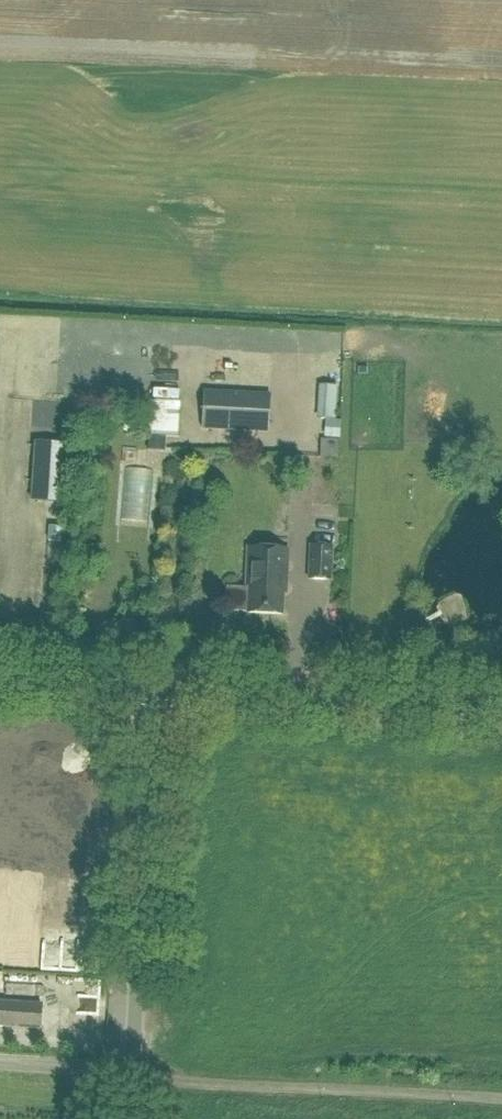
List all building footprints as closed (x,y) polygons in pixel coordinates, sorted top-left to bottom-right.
[(340,417),(341,384),(324,383),(323,417),(340,417)] [(149,384),(148,428),(179,428),(179,384),(149,384)] [(267,432),(269,395),(203,391),(201,429),(267,432)] [(166,438),(148,436),(147,451),(165,452),(166,438)] [(320,439),(319,458),(337,459),(338,440),(320,439)] [(333,547),(311,546),(310,579),(332,580),(333,547)] [(249,548),(247,586),(250,586),(248,613),(283,615),(285,578),(288,578),(289,550),(249,548)] [(40,1005),(0,1002),(0,1027),(39,1030),(40,1005)]
